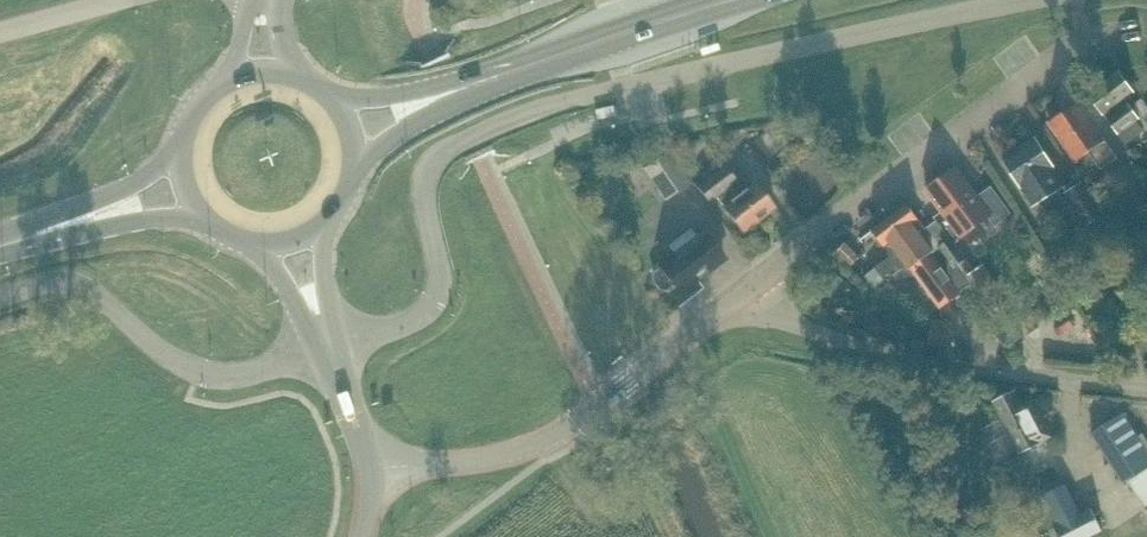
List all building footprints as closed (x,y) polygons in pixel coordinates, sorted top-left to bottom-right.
[(1129,95),(1133,93),(1119,73),(1089,95),(1118,135),(1139,120),(1131,108),(1136,104),(1129,95)] [(1101,168),(1115,158),(1077,104),(1062,115),(1059,112),(1050,119),(1052,122),(1049,124),(1076,163),(1090,152),(1101,168)] [(1059,190),(1063,187),(1052,169),(1054,168),(1035,139),(1003,159),(1032,207),(1038,203),(1042,208),(1045,211),(1051,213),(1058,213),(1069,207),(1059,190)] [(687,182),(666,152),(642,169),(663,199),(687,182)] [(709,203),(716,198),(742,233),(773,208),(754,183),(738,195),(730,185),(735,181),(725,167),(697,188),(709,203)] [(957,168),(927,191),(942,212),(935,218),(955,244),(991,216),(997,223),(1010,213),(992,189),(979,198),(957,168)] [(1084,227),(1101,217),(1081,185),(1064,195),(1084,227)] [(908,205),(892,216),(928,264),(955,244),(938,222),(926,230),(908,205)] [(892,216),(873,231),(892,257),(876,268),(885,280),(886,281),(893,275),(900,285),(916,273),(928,264),(892,216)] [(702,233),(696,238),(689,229),(668,246),(675,255),(660,266),(661,268),(653,275),(652,280),(659,289),(664,290),(673,283),(680,292),(723,259),(702,233)] [(928,264),(916,273),(941,307),(973,283),(968,277),(975,271),(955,244),(928,264)] [(845,245),(837,254),(848,264),(851,267),(859,258),(845,245)] [(841,271),(848,264),(837,254),(830,261),(841,271)] [(968,277),(973,283),(988,304),(1001,295),(980,267),(975,271),(968,277)] [(876,268),(865,276),(874,288),(885,280),(876,268)] [(931,345),(950,349),(954,323),(935,320),(931,345)] [(1020,454),(1052,438),(1031,398),(1020,404),(1014,391),(993,402),(1020,454)] [(1146,468),(1146,453),(1122,415),(1098,431),(1129,480),(1146,468)] [(1043,496),(1064,536),(1090,536),(1102,531),(1091,508),(1081,513),(1066,484),(1043,496)]
